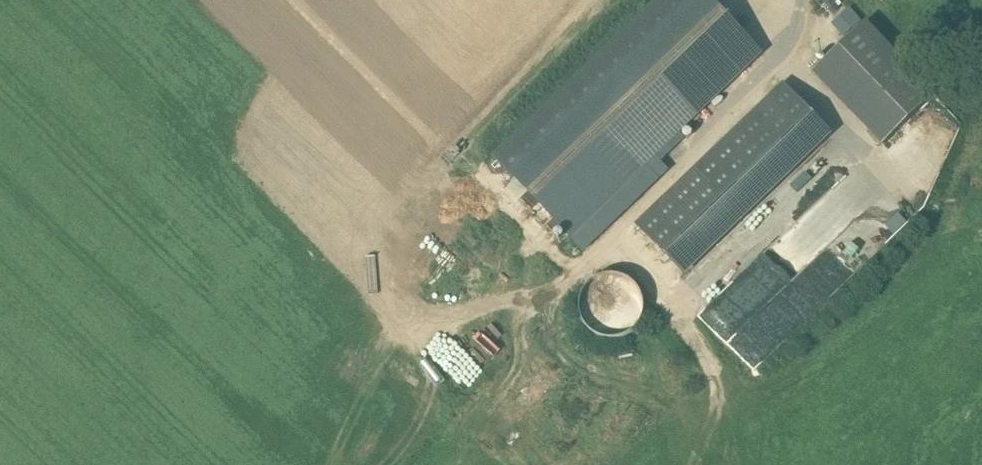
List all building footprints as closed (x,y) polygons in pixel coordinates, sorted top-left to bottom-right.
[(569,234),(653,154),(660,161),(681,140),(675,133),(758,53),(708,0),(658,0),(495,157),(569,234)] [(934,97),(863,24),(815,72),(884,144),(934,97)] [(783,85),(637,224),(673,262),(819,123),(783,85)] [(819,123),(673,262),(685,274),(831,135),(819,123)] [(641,319),(643,307),(641,295),(634,285),(623,278),(611,276),(599,278),(589,285),(582,296),(580,308),(582,320),(589,330),(600,337),(612,339),(624,337),(634,330),(641,319)]
